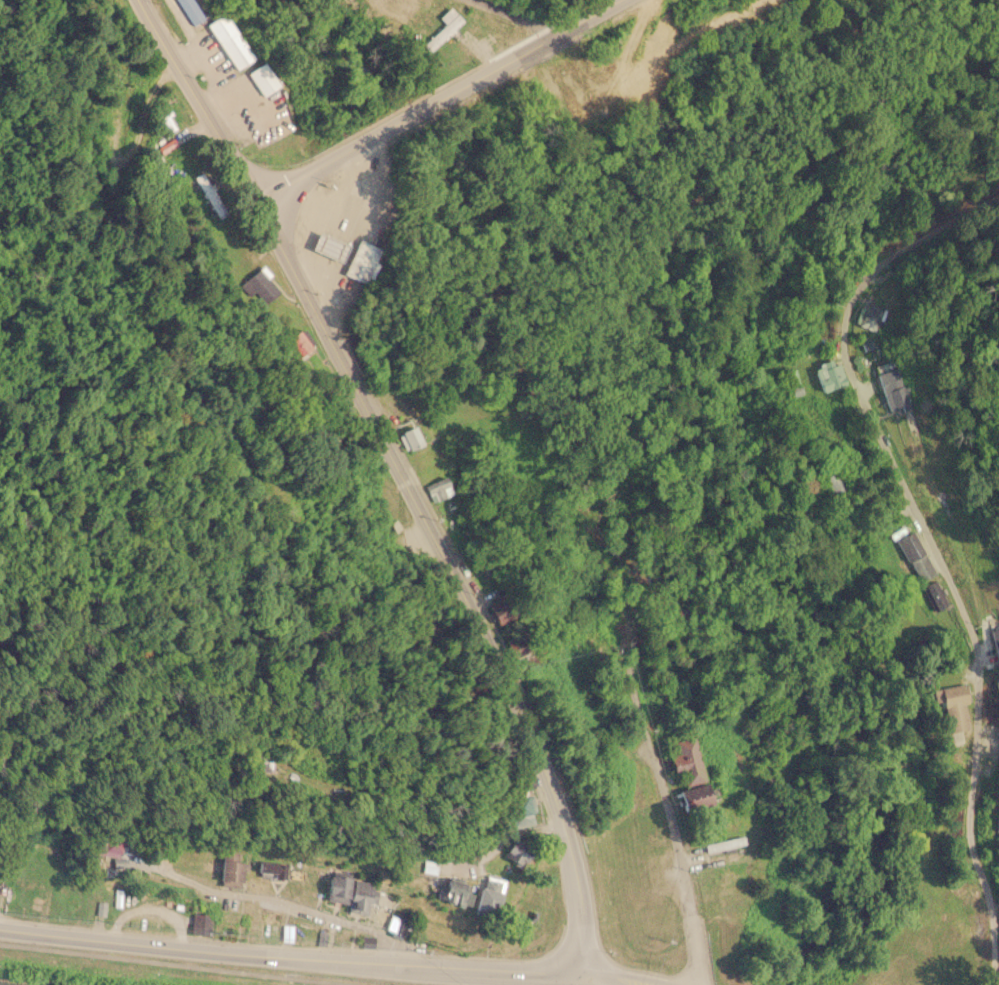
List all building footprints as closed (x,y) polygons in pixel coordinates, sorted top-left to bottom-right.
[(204,18),(192,0),(176,0),(193,26),(204,18)] [(431,50),(462,20),(448,5),(417,35),(431,50)] [(253,60),(226,12),(207,23),(234,71),(253,60)] [(262,97),(279,86),(264,62),(247,72),(262,97)] [(150,162),(156,167),(163,159),(157,155),(150,162)] [(340,263),(348,245),(317,232),(309,250),(340,263)] [(344,274),(367,285),(382,250),(359,239),(344,274)] [(280,289),(259,265),(244,278),(265,302),(280,289)] [(854,324),(878,333),(887,311),(863,301),(854,324)] [(298,356),(312,347),(300,329),(286,339),(298,356)] [(822,393),(845,385),(836,359),(813,367),(822,393)] [(899,361),(877,366),(888,413),(910,408),(899,361)] [(406,452),(420,445),(411,427),(397,433),(406,452)] [(848,487),(832,470),(819,483),(835,499),(848,487)] [(451,496),(445,478),(424,485),(430,502),(451,496)] [(935,573),(911,532),(895,542),(920,582),(935,573)] [(934,611),(945,606),(935,582),(924,586),(934,611)] [(486,608),(495,621),(504,613),(495,601),(486,608)] [(965,684),(939,687),(940,706),(967,703),(965,684)] [(677,785),(704,780),(696,740),(669,745),(677,785)] [(259,760),(248,759),(247,775),(257,776),(259,760)] [(693,805),(711,803),(708,786),(690,788),(693,805)] [(509,820),(535,815),(531,796),(505,801),(509,820)] [(88,852),(117,860),(116,866),(122,867),(124,861),(121,860),(127,837),(94,829),(88,852)] [(744,847),(743,838),(704,840),(705,849),(744,847)] [(241,854),(221,852),(217,885),(238,887),(241,854)] [(348,874),(327,873),(325,900),(346,902),(348,874)] [(472,912),(492,918),(503,879),(482,873),(472,912)] [(441,875),(435,897),(462,905),(468,883),(441,875)] [(371,882),(352,878),(346,910),(367,914),(372,890),(369,889),(371,882)] [(210,914),(191,913),(191,932),(210,932),(210,914)] [(399,918),(392,916),(386,929),(393,931),(399,918)]
